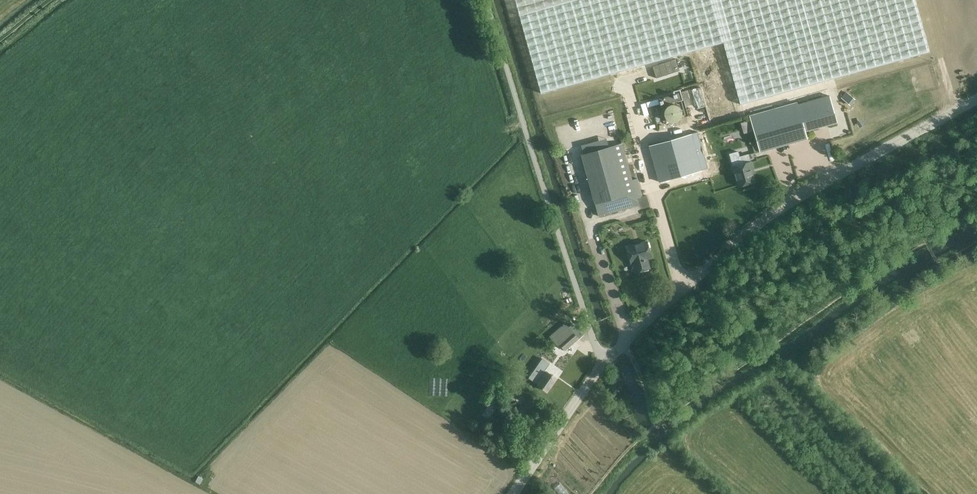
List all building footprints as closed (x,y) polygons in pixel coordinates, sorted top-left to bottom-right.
[(544,100),(723,48),(740,106),(931,52),(916,0),(515,0),(544,100)] [(686,90),(681,91),(685,106),(690,104),(686,90)] [(855,100),(846,92),(840,98),(850,106),(855,100)] [(680,100),(678,93),(658,98),(660,105),(680,100)] [(702,96),(691,100),(698,123),(709,120),(702,96)] [(797,103),(749,116),(759,152),(807,138),(805,131),(837,122),(829,96),(798,104),(797,103)] [(663,111),(663,112),(663,113),(663,115),(664,116),(664,118),(665,119),(666,120),(668,121),(669,122),(671,122),(672,122),(674,122),(675,122),(677,121),(678,120),(679,119),(680,118),(681,116),(681,115),(681,113),(681,111),(681,110),(680,108),(679,107),(678,106),(677,105),(675,104),(674,104),(672,104),(671,104),(669,104),(668,105),(666,106),(665,107),(664,108),(664,110),(663,111)] [(697,132),(691,134),(691,133),(648,145),(658,182),(701,170),(707,168),(697,132)] [(637,178),(632,180),(622,143),(624,143),(622,135),(611,139),(611,141),(585,148),(586,152),(580,154),(594,204),(598,216),(638,205),(642,208),(649,206),(646,195),(642,196),(637,178)] [(750,162),(732,167),(738,186),(754,181),(750,170),(752,169),(750,162)] [(646,241),(626,246),(630,263),(634,262),(637,271),(649,268),(647,259),(651,257),(646,241)] [(551,335),(549,337),(558,346),(559,345),(564,351),(583,335),(573,324),(569,328),(563,321),(549,333),(551,335)] [(536,374),(542,378),(537,384),(547,391),(556,378),(540,367),(536,374)] [(490,402),(481,415),(488,419),(497,407),(490,402)] [(477,421),(470,431),(480,438),(487,428),(477,421)]
